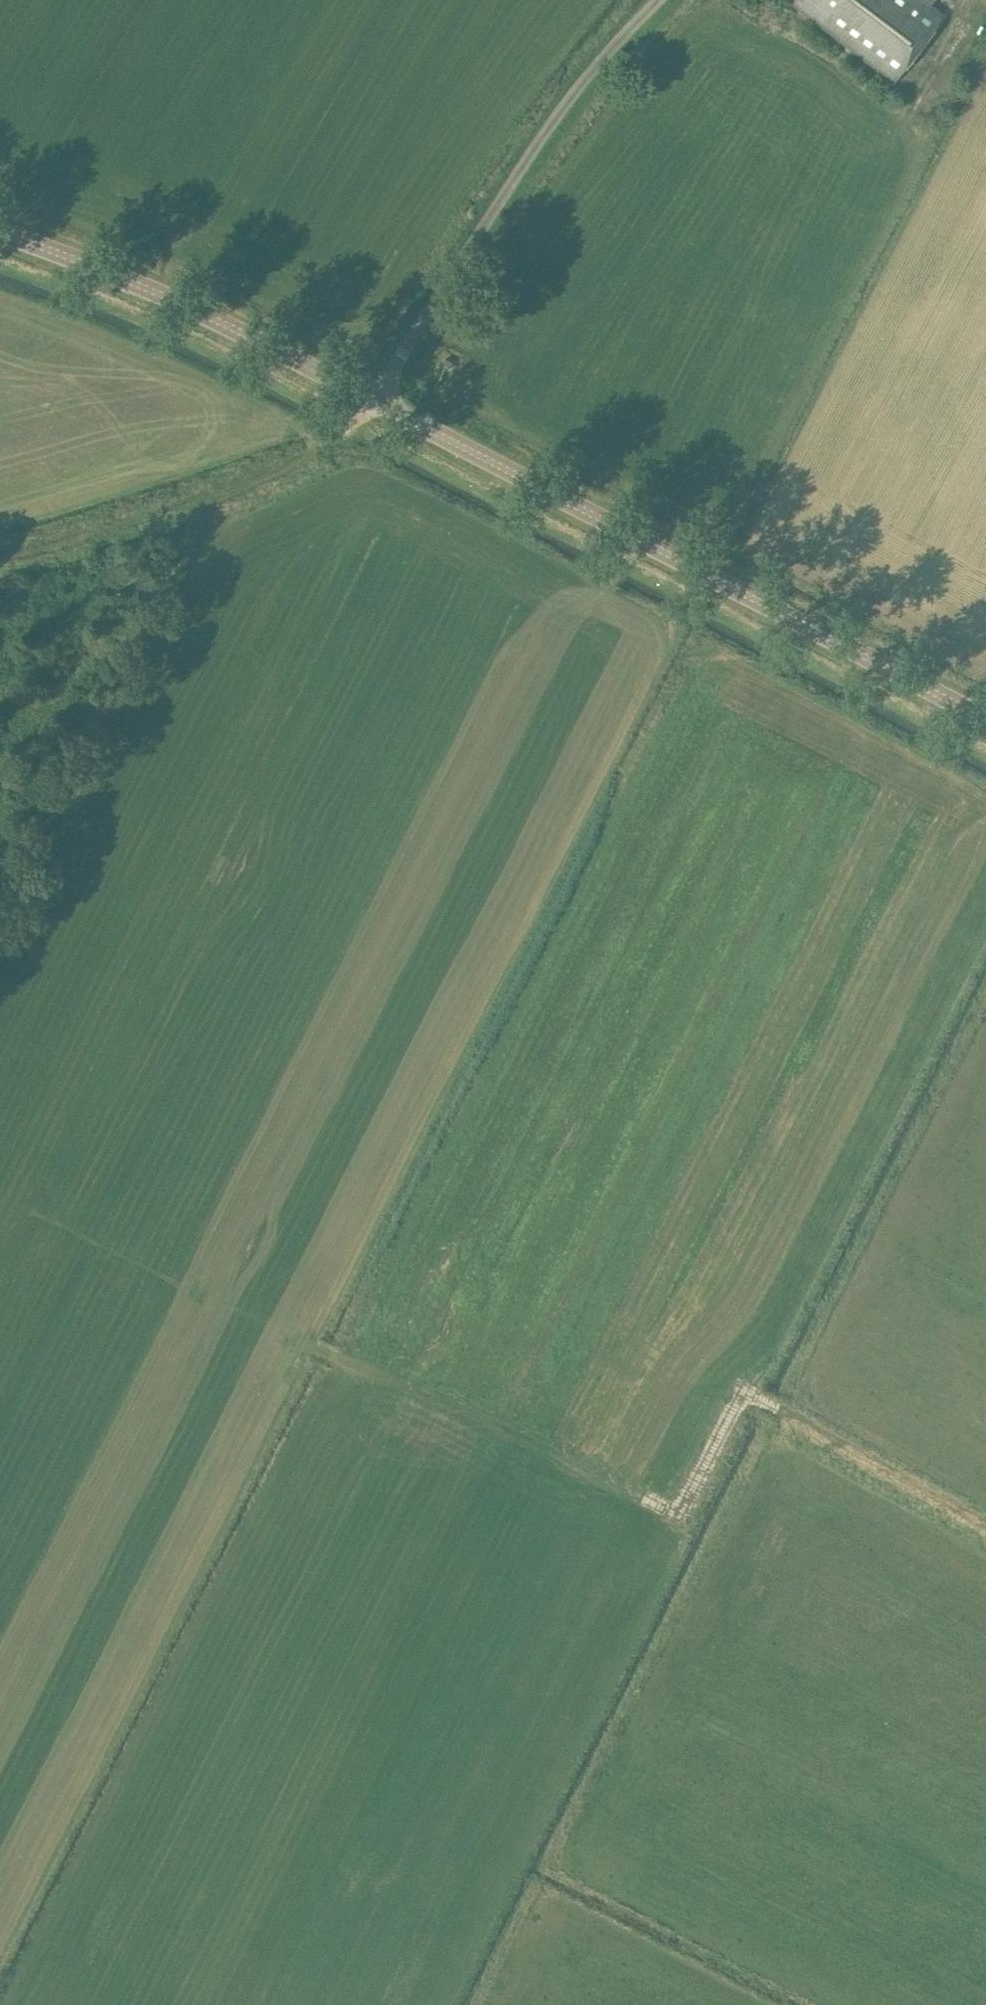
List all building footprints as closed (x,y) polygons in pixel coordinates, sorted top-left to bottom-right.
[(796,5),(895,81),(944,14),(926,0),(799,0),(796,5)] [(453,361),(446,358),(444,363),(451,366),(453,361)]
